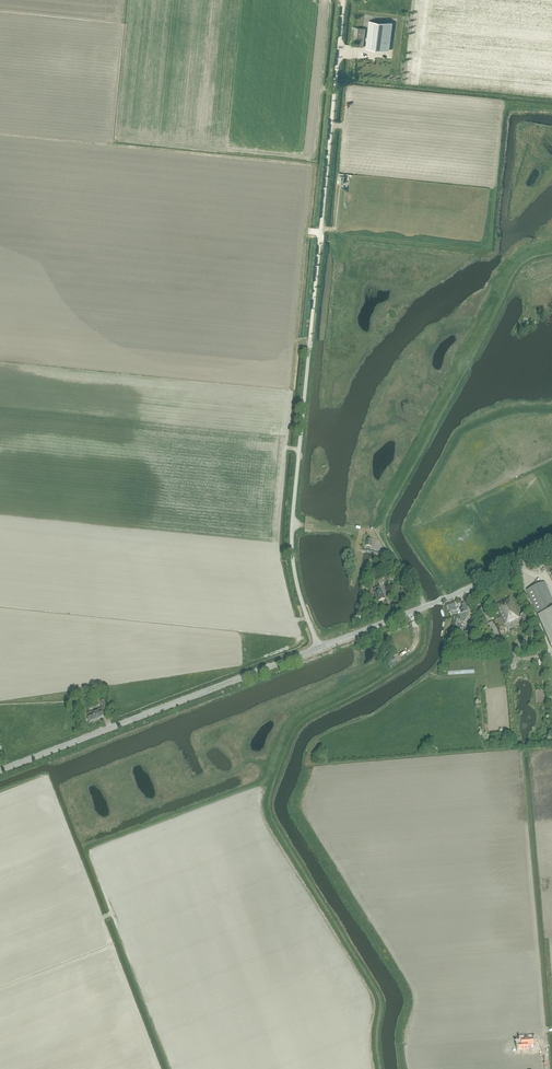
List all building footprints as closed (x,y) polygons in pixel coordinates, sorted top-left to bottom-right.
[(392,23),(369,20),(365,48),(389,51),(392,23)] [(363,47),(366,29),(355,27),(352,46),(363,47)] [(374,60),(373,77),(385,78),(385,74),(376,73),(376,65),(383,66),(383,63),(379,63),(379,60),(374,60)] [(394,573),(391,574),(388,576),(384,577),(377,580),(379,585),(386,583),(386,582),(390,581),(389,580),(390,580),(391,581),(396,579),(394,573)] [(526,591),(537,615),(551,646),(551,649),(551,601),(544,583),(526,591)] [(378,602),(385,599),(380,586),(373,589),(378,602)] [(509,624),(519,619),(510,599),(496,606),(505,625),(509,623),(509,624)] [(456,611),(454,602),(446,604),(448,610),(449,613),(456,611)] [(459,608),(457,609),(458,615),(467,612),(467,611),(468,611),(466,604),(461,605),(462,608),(459,609),(459,608)] [(529,622),(525,613),(520,616),(524,625),(529,622)] [(462,626),(458,625),(460,620),(454,618),(450,630),(456,632),(460,633),(462,626)] [(466,646),(470,634),(464,633),(460,644),(466,646)] [(99,702),(100,704),(102,708),(92,712),(86,714),(90,722),(97,719),(97,718),(103,716),(102,711),(108,709),(104,700),(99,702)] [(519,1050),(527,1050),(528,1050),(528,1046),(533,1046),(533,1038),(521,1038),(521,1044),(518,1044),(519,1050)]
